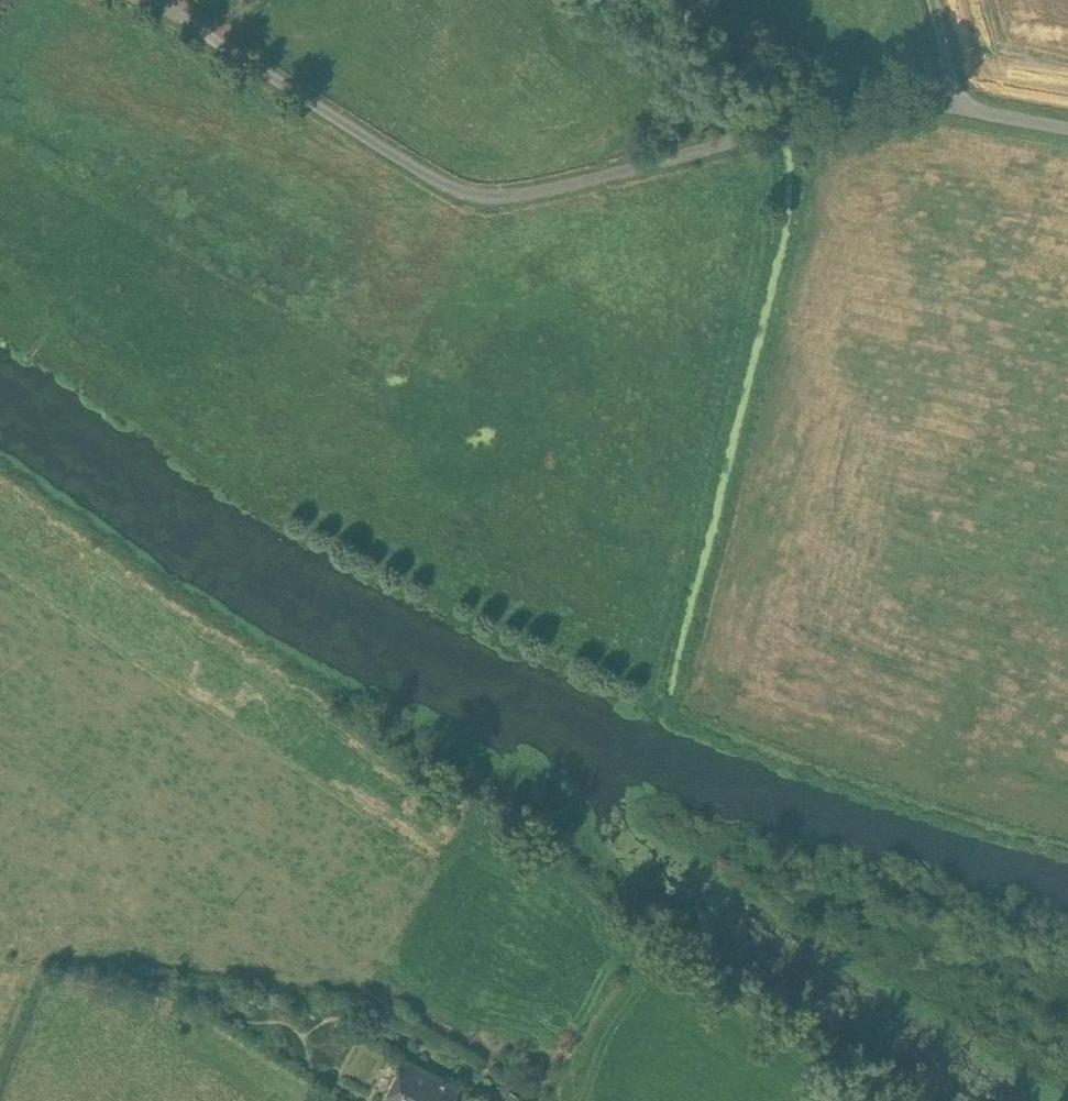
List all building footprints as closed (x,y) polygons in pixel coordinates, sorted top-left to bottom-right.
[(404,1060),(383,1100),(453,1100),(459,1088),(404,1060)] [(506,1100),(525,1100),(512,1092),(506,1100)]
